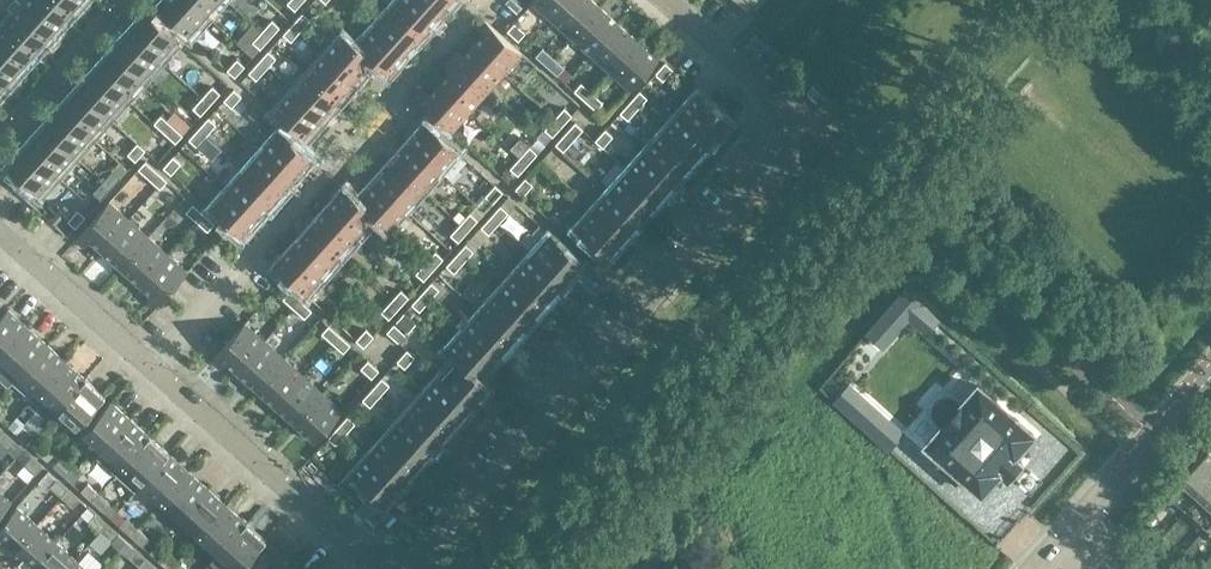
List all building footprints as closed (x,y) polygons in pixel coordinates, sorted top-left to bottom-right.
[(56,0),(28,0),(23,5),(54,33),(71,14),(56,0)] [(71,14),(84,0),(56,0),(71,14)] [(190,0),(154,0),(152,2),(189,35),(207,15),(190,0)] [(207,15),(221,0),(190,0),(207,15)] [(304,0),(289,0),(287,2),(295,9),(304,0)] [(390,6),(428,39),(435,31),(429,26),(439,15),(422,0),(396,0),(390,6)] [(439,15),(449,3),(455,9),(463,0),(462,0),(422,0),(439,15)] [(532,2),(552,20),(570,0),(534,0),(532,2)] [(552,20),(572,37),(599,6),(593,0),(570,0),(552,20)] [(735,0),(746,10),(756,0),(735,0)] [(54,33),(23,5),(6,24),(37,52),(54,33)] [(390,6),(373,25),(404,53),(414,42),(421,47),(428,39),(390,6)] [(599,6),(572,37),(591,54),(619,23),(599,6)] [(311,18),(303,11),(293,22),(301,29),(311,18)] [(149,12),(131,32),(160,59),(178,39),(149,12)] [(270,37),(280,26),(272,19),(263,30),(270,37)] [(522,53),(484,20),(477,28),(483,34),(473,45),(504,73),(522,53)] [(291,40),(301,29),(293,22),(283,33),(291,40)] [(507,30),(518,40),(525,32),(514,22),(507,30)] [(619,23),(591,54),(610,72),(638,41),(619,23)] [(6,24),(0,31),(0,54),(20,71),(37,52),(6,24)] [(344,33),(343,33),(393,78),(400,70),(394,64),(404,53),(373,25),(356,44),(344,33)] [(261,48),(270,37),(263,30),(253,41),(261,48)] [(160,59),(131,32),(113,51),(143,78),(160,59)] [(343,33),(326,52),(357,80),(374,62),(393,78),(343,33)] [(638,41),(610,72),(630,90),(658,59),(638,41)] [(504,73),(473,45),(463,57),(456,51),(449,59),(487,92),(504,73)] [(543,47),(535,55),(546,65),(554,57),(543,47)] [(276,57),(268,50),(258,61),(266,68),(276,57)] [(143,78),(113,51),(96,70),(126,97),(143,78)] [(326,52),(309,72),(340,99),(357,80),(326,52)] [(0,54),(0,89),(2,91),(20,71),(0,54)] [(565,66),(554,57),(546,65),(557,75),(565,66)] [(237,58),(227,69),(235,76),(245,65),(237,58)] [(487,92),(449,59),(442,67),(449,73),(438,84),(469,111),(487,92)] [(266,68),(258,61),(248,72),(256,79),(266,68)] [(665,62),(655,73),(663,80),(673,69),(665,62)] [(126,97),(96,70),(79,89),(108,117),(126,97)] [(309,72),(292,91),(323,119),(340,99),(309,72)] [(585,100),(592,92),(581,82),(574,90),(585,100)] [(469,111),(438,84),(428,95),(422,89),(414,98),(451,131),(469,111)] [(210,104),(220,93),(212,86),(202,97),(210,104)] [(108,117),(79,89),(61,108),(91,136),(108,117)] [(232,107),(242,96),(234,89),(224,99),(232,107)] [(648,97),(640,90),(630,101),(638,108),(648,97)] [(292,91),(274,111),(305,138),(323,119),(292,91)] [(698,91),(680,111),(711,139),(721,127),(727,133),(735,125),(698,91)] [(585,100),(596,110),(603,102),(592,92),(585,100)] [(210,104),(202,97),(193,107),(200,114),(210,104)] [(628,119),(638,108),(630,101),(620,111),(628,119)] [(562,125),(572,114),(564,107),(554,118),(562,125)] [(91,136),(61,108),(44,128),(74,155),(91,136)] [(680,111),(662,131),(700,164),(707,156),(701,150),(711,139),(680,111)] [(154,122),(165,132),(172,124),(162,114),(154,122)] [(217,124),(209,116),(199,127),(207,134),(217,124)] [(562,125),(554,118),(545,129),(553,136),(562,125)] [(457,150),(426,122),(408,142),(439,170),(457,150)] [(573,139),(583,129),(575,122),(565,132),(573,139)] [(183,133),(172,124),(165,132),(176,141),(183,133)] [(197,145),(207,134),(199,127),(189,138),(197,145)] [(74,155),(44,128),(26,147),(57,174),(74,155)] [(613,135),(605,128),(595,139),(603,146),(613,135)] [(279,129),(262,149),(292,177),(303,166),(309,171),(317,163),(279,129)] [(662,131),(645,150),(676,177),(686,166),(693,172),(700,164),(662,131)] [(564,150),(573,139),(565,132),(556,143),(564,150)] [(135,160),(145,150),(137,142),(127,153),(135,160)] [(439,170),(408,142),(391,161),(422,189),(439,170)] [(528,164),(538,153),(530,146),(520,157),(528,164)] [(57,174),(26,147),(8,166),(39,194),(57,174)] [(262,149),(244,168),(282,202),(289,194),(282,188),(292,177),(262,149)] [(645,150),(628,169),(665,202),(672,194),(666,189),(676,177),(645,150)] [(163,167),(171,174),(181,163),(173,156),(163,167)] [(528,164),(520,157),(510,167),(518,174),(528,164)] [(160,188),(167,180),(145,160),(138,168),(160,188)] [(422,189),(391,161),(374,180),(405,208),(422,189)] [(244,168),(227,188),(258,215),(268,204),(275,210),(282,202),(244,168)] [(111,187),(121,176),(113,169),(103,180),(111,187)] [(628,169),(611,188),(641,216),(652,205),(658,210),(665,202),(628,169)] [(515,188),(523,195),(533,184),(525,177),(515,188)] [(101,198),(111,187),(103,180),(93,191),(101,198)] [(405,208),(374,180),(357,199),(338,182),(338,183),(388,227),(405,208)] [(388,227),(338,183),(331,191),(337,196),(327,208),(358,236),(375,217),(387,228),(388,227)] [(485,195),(493,202),(503,191),(495,184),(485,195)] [(227,188),(209,208),(247,241),(254,233),(248,227),(258,215),(227,188)] [(611,188),(593,208),(631,241),(638,233),(631,227),(641,216),(611,188)] [(500,205),(490,216),(498,223),(508,212),(516,203),(508,196),(500,205)] [(109,201),(76,238),(84,246),(90,239),(101,250),(129,219),(109,201)] [(197,221),(204,213),(193,203),(186,211),(197,221)] [(358,236),(327,208),(317,219),(311,213),(303,221),(341,255),(358,236)] [(623,249),(631,241),(593,208),(575,228),(606,255),(617,243),(623,249)] [(75,228),(85,216),(77,209),(67,221),(75,228)] [(468,230),(478,219),(470,212),(460,223),(468,230)] [(208,230),(215,222),(204,213),(197,221),(208,230)] [(498,223),(490,216),(480,227),(488,234),(498,223)] [(129,219),(101,250),(121,267),(148,236),(129,219)] [(341,255),(303,221),(296,229),(303,235),(293,246),(323,274),(341,255)] [(458,241),(468,230),(460,223),(450,234),(458,241)] [(550,233),(532,253),(563,281),(573,270),(580,275),(587,267),(550,233)] [(148,236),(121,267),(140,284),(168,253),(148,236)] [(474,250),(466,242),(456,253),(465,261),(474,250)] [(323,274),(293,246),(282,258),(276,252),(268,261),(306,294),(323,274)] [(434,268),(444,257),(436,250),(426,261),(434,268)] [(168,253),(140,284),(151,294),(146,301),(154,308),(187,271),(168,253)] [(455,272),(465,261),(456,253),(447,264),(455,272)] [(532,253),(515,272),(552,306),(559,298),(553,292),(563,281),(532,253)] [(424,279),(434,268),(426,261),(416,272),(424,279)] [(515,272),(498,292),(529,319),(539,308),(545,314),(552,306),(515,272)] [(440,289),(431,281),(421,292),(430,299),(440,289)] [(399,307),(409,296),(401,289),(391,300),(399,307)] [(294,308),(301,300),(290,290),(283,298),(294,308)] [(420,310),(430,299),(421,292),(412,303),(420,310)] [(498,292),(480,311),(518,344),(525,337),(518,331),(529,319),(498,292)] [(933,349),(946,335),(902,297),(866,338),(882,353),(905,326),(933,349)] [(305,317),(312,309),(301,300),(294,308),(305,317)] [(389,318),(399,307),(391,300),(381,311),(389,318)] [(8,308),(0,317),(0,357),(28,326),(8,308)] [(480,311),(463,330),(494,358),(504,347),(510,352),(518,344),(480,311)] [(397,321),(409,331),(416,322),(404,312),(397,321)] [(245,322),(211,360),(220,367),(226,361),(237,371),(265,340),(245,322)] [(405,333),(394,323),(387,331),(398,341),(405,333)] [(333,342),(340,334),(329,324),(322,332),(333,342)] [(28,326),(0,357),(19,374),(47,344),(28,326)] [(366,328),(356,339),(364,346),(374,335),(366,328)] [(463,330),(446,349),(486,386),(487,385),(477,377),(494,358),(463,330)] [(351,344),(340,334),(333,342),(344,352),(351,344)] [(265,340),(237,371),(256,388),(284,357),(265,340)] [(66,361),(47,344),(19,374),(38,392),(66,361)] [(397,360),(405,367),(415,356),(407,349),(397,360)] [(455,359),(438,377),(469,405),(486,386),(446,349),(445,350),(455,359)] [(284,357),(256,388),(276,406),(303,375),(284,357)] [(361,367),(372,377),(379,369),(368,359),(361,367)] [(85,378),(66,361),(38,392),(58,409),(85,378)] [(303,375),(276,406),(295,423),(323,392),(303,375)] [(390,384),(382,376),(372,387),(380,395),(390,384)] [(438,377),(421,397),(458,430),(465,422),(459,416),(469,405),(438,377)] [(105,396),(85,378),(58,409),(77,427),(105,396)] [(881,412),(849,384),(834,401),(866,429),(881,412)] [(370,406),(380,395),(372,387),(362,398),(370,406)] [(323,392),(295,423),(315,441),(343,410),(323,392)] [(421,397),(404,416),(435,444),(445,432),(451,438),(458,430),(421,397)] [(131,419),(111,401),(83,431),(103,449),(131,419)] [(1002,412),(953,466),(1011,517),(1059,463),(1002,412)] [(355,423),(347,416),(338,426),(346,433),(355,423)] [(404,416),(386,435),(424,468),(431,460),(425,455),(435,444),(404,416)] [(122,467),(150,436),(131,419),(103,449),(96,457),(116,474),(122,467)] [(28,442),(34,435),(23,424),(16,432),(28,442)] [(346,433),(338,426),(328,437),(336,444),(346,433)] [(4,431),(0,435),(0,442),(8,450),(16,441),(4,431)] [(28,442),(39,453),(46,445),(34,435),(28,442)] [(386,435),(369,454),(400,482),(410,471),(417,476),(424,468),(386,435)] [(141,484),(169,453),(150,436),(122,467),(116,474),(135,491),(141,484)] [(1207,446),(1165,493),(1210,534),(1210,449),(1207,446)] [(36,474),(43,466),(24,448),(17,456),(36,474)] [(188,470),(169,453),(141,484),(161,501),(188,470)] [(52,466),(72,483),(81,474),(73,466),(74,465),(62,454),(55,462),(56,462),(52,466)] [(390,493),(400,482),(369,454),(351,474),(389,508),(396,499),(390,493)] [(208,487),(188,470),(161,501),(180,518),(208,487)] [(61,496),(68,488),(56,478),(49,486),(61,496)] [(88,483),(81,491),(92,501),(99,493),(88,483)] [(227,505),(208,487),(180,518),(199,536),(227,505)] [(73,507),(80,499),(68,488),(61,496),(73,507)] [(12,500),(0,490),(0,513),(12,500)] [(111,503),(99,493),(92,501),(104,511),(111,503)] [(0,524),(0,546),(9,554),(37,523),(17,505),(0,524)] [(246,522),(227,505),(199,536),(218,553),(246,522)] [(107,523),(95,513),(88,521),(100,531),(107,523)] [(131,535),(137,528),(126,518),(119,525),(131,535)] [(218,553),(237,568),(240,568),(266,540),(246,522),(218,553)] [(9,554),(26,568),(30,568),(43,555),(56,540),(37,523),(9,554)] [(118,534),(107,523),(100,531),(111,541),(118,534)] [(150,539),(137,528),(131,535),(143,546),(150,539)] [(43,555),(30,568),(65,568),(75,558),(56,540),(43,555)] [(269,563),(276,555),(278,552),(270,545),(262,555),(261,556),(269,563)] [(133,547),(126,555),(138,565),(145,557),(133,547)] [(176,562),(164,551),(157,559),(168,568),(169,568),(176,562)] [(138,565),(142,568),(156,568),(157,568),(145,557),(138,565)] [(65,568),(88,568),(75,558),(65,568)]
